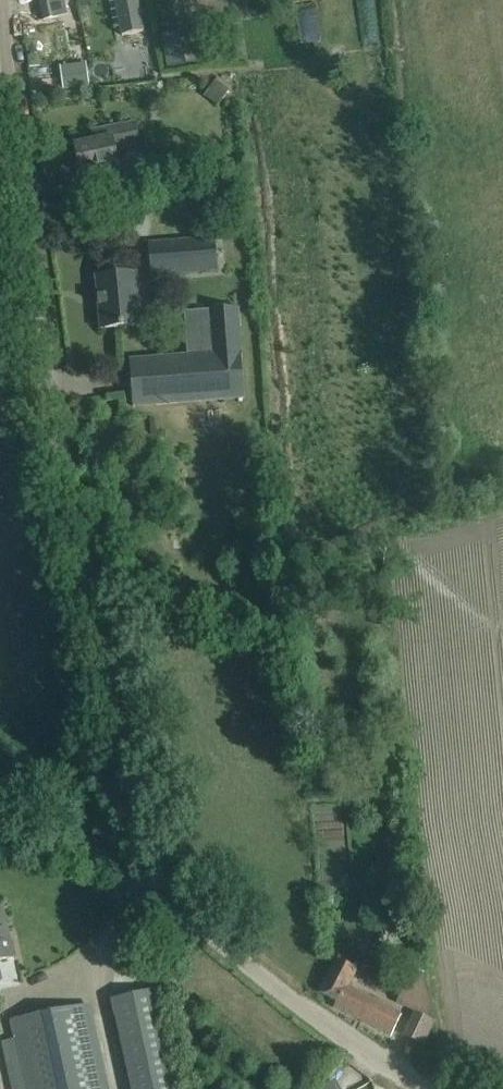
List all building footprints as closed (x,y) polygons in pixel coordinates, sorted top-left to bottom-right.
[(44,19),(58,16),(55,0),(40,0),(44,19)] [(138,0),(116,0),(123,36),(144,32),(138,0)] [(180,32),(163,35),(169,67),(186,64),(180,32)] [(61,88),(82,84),(92,83),(89,64),(58,69),(61,88)] [(226,81),(218,93),(229,100),(237,88),(226,81)] [(130,146),(129,145),(138,143),(135,129),(126,131),(126,129),(94,136),(95,142),(76,146),(81,174),(117,167),(113,150),(130,146)] [(187,174),(183,155),(151,161),(155,180),(187,174)] [(216,239),(151,244),(149,245),(151,276),(218,270),(216,239)] [(141,325),(139,305),(136,273),(97,277),(102,329),(141,325)] [(245,396),(243,396),(237,310),(239,310),(238,308),(236,308),(237,309),(187,313),(186,312),(185,312),(185,314),(186,314),(189,357),(132,361),(132,360),(130,360),(130,362),(138,361),(141,404),(134,405),(134,406),(136,406),(135,405),(243,396),(243,398),(245,398),(245,396)] [(14,957),(2,907),(0,908),(0,960),(14,957)] [(391,1035),(401,1016),(348,989),(357,971),(335,960),(319,992),(337,1001),(334,1007),(391,1035)] [(397,1004),(429,1017),(425,976),(412,970),(397,1004)] [(155,991),(112,1001),(132,1088),(176,1088),(155,991)] [(8,1040),(14,1065),(21,1063),(27,1088),(109,1088),(107,1082),(108,1082),(91,1005),(12,1021),(16,1039),(8,1040)]
